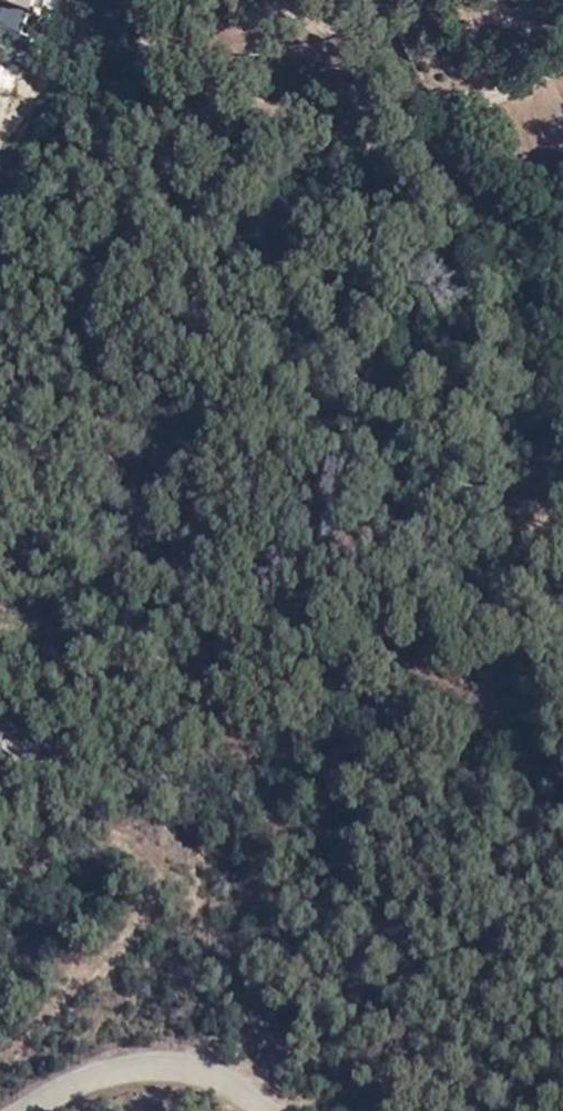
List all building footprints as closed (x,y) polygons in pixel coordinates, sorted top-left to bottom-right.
[(46,19),(52,4),(47,0),(0,0),(0,1),(46,19)] [(89,43),(102,47),(107,33),(93,27),(89,43)] [(6,105),(14,59),(0,57),(0,103),(6,105)]
